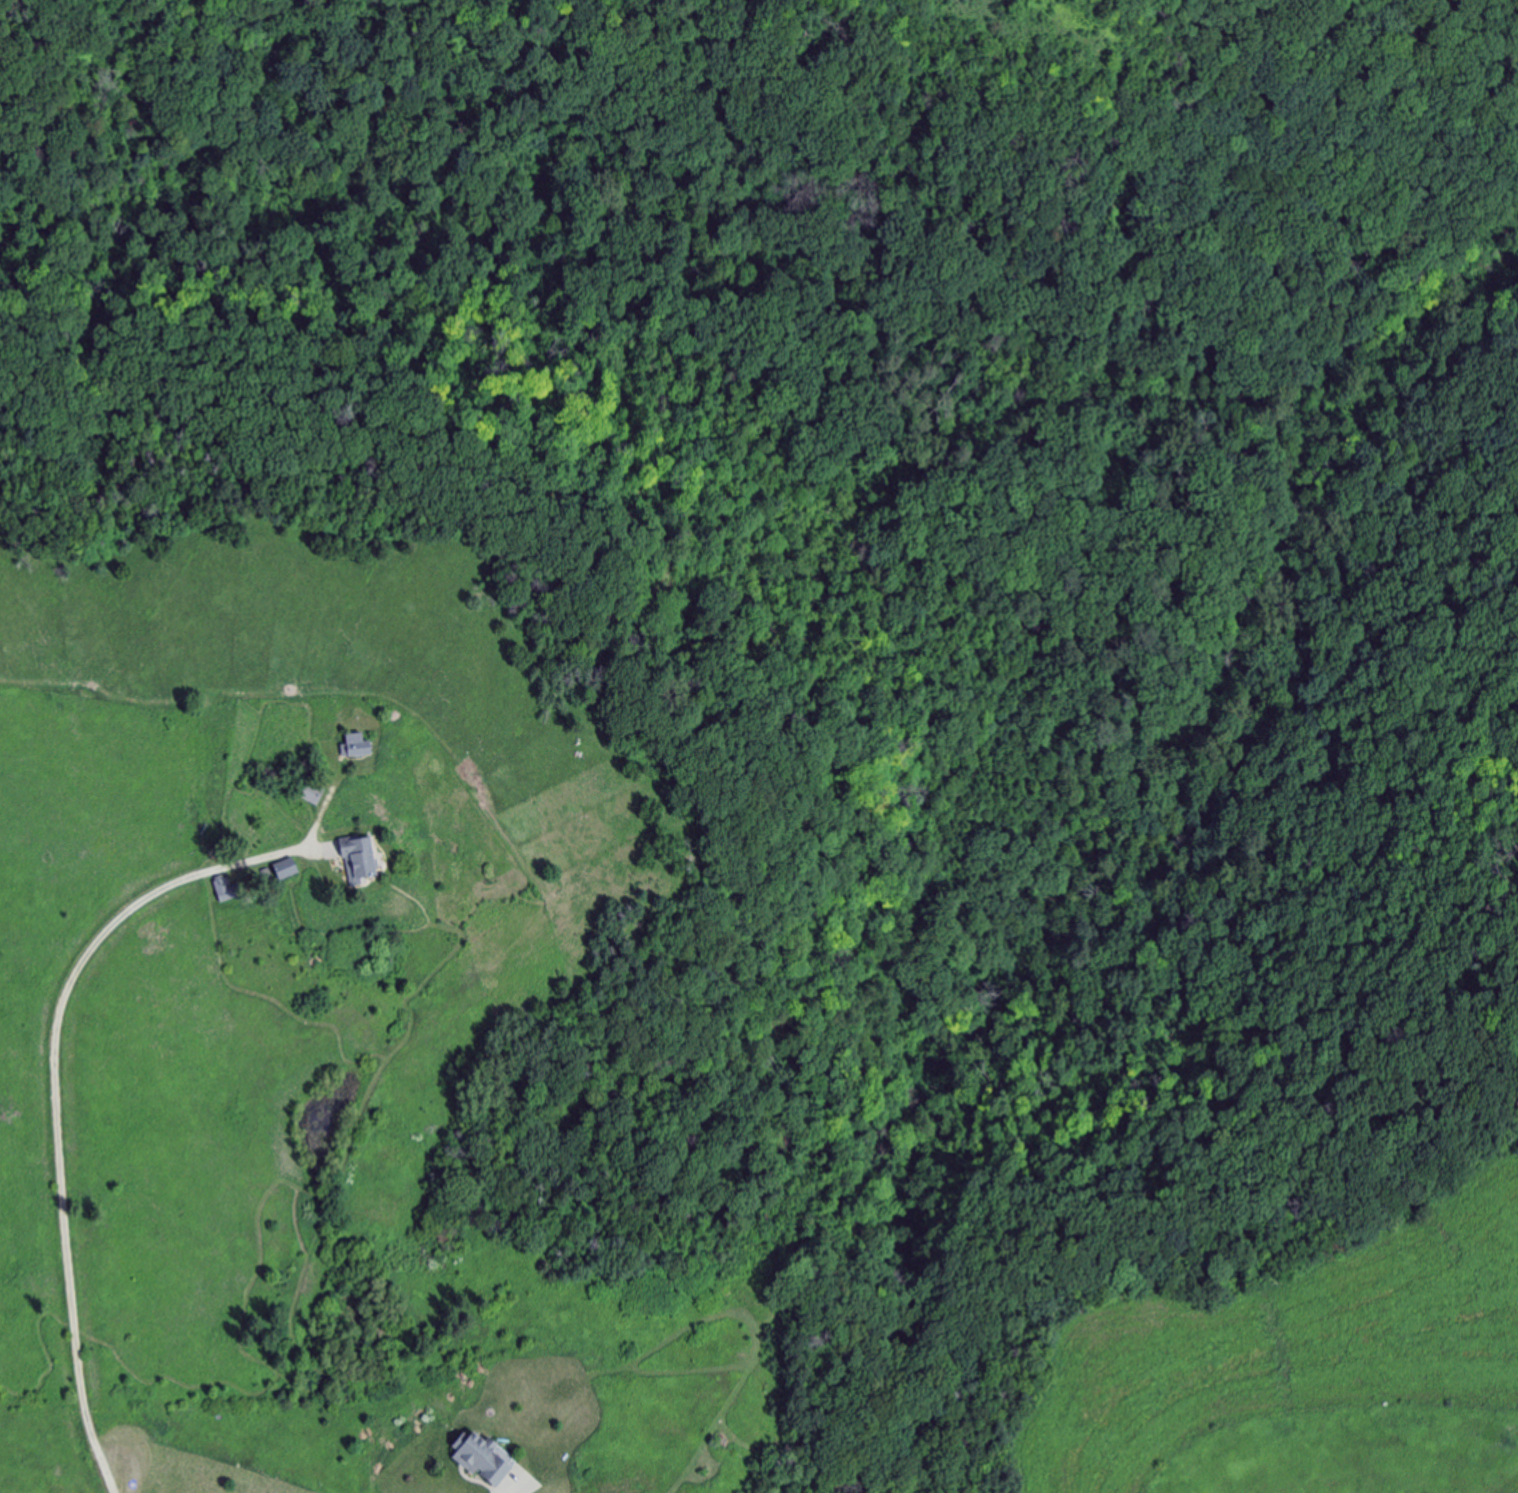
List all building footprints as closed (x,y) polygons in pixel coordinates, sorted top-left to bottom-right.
[(345,745),(345,757),(378,757),(378,742),(367,742),(367,734),(350,734),(350,745),(345,745)] [(318,806),(327,792),(312,783),(304,797),(318,806)] [(377,834),(344,839),(350,884),(383,880),(377,834)] [(276,865),(282,881),(304,873),(298,857),(276,865)] [(246,896),(242,882),(233,885),(230,876),(215,880),(222,903),(246,896)] [(454,1458),(502,1490),(520,1461),(472,1430),(454,1458)]
